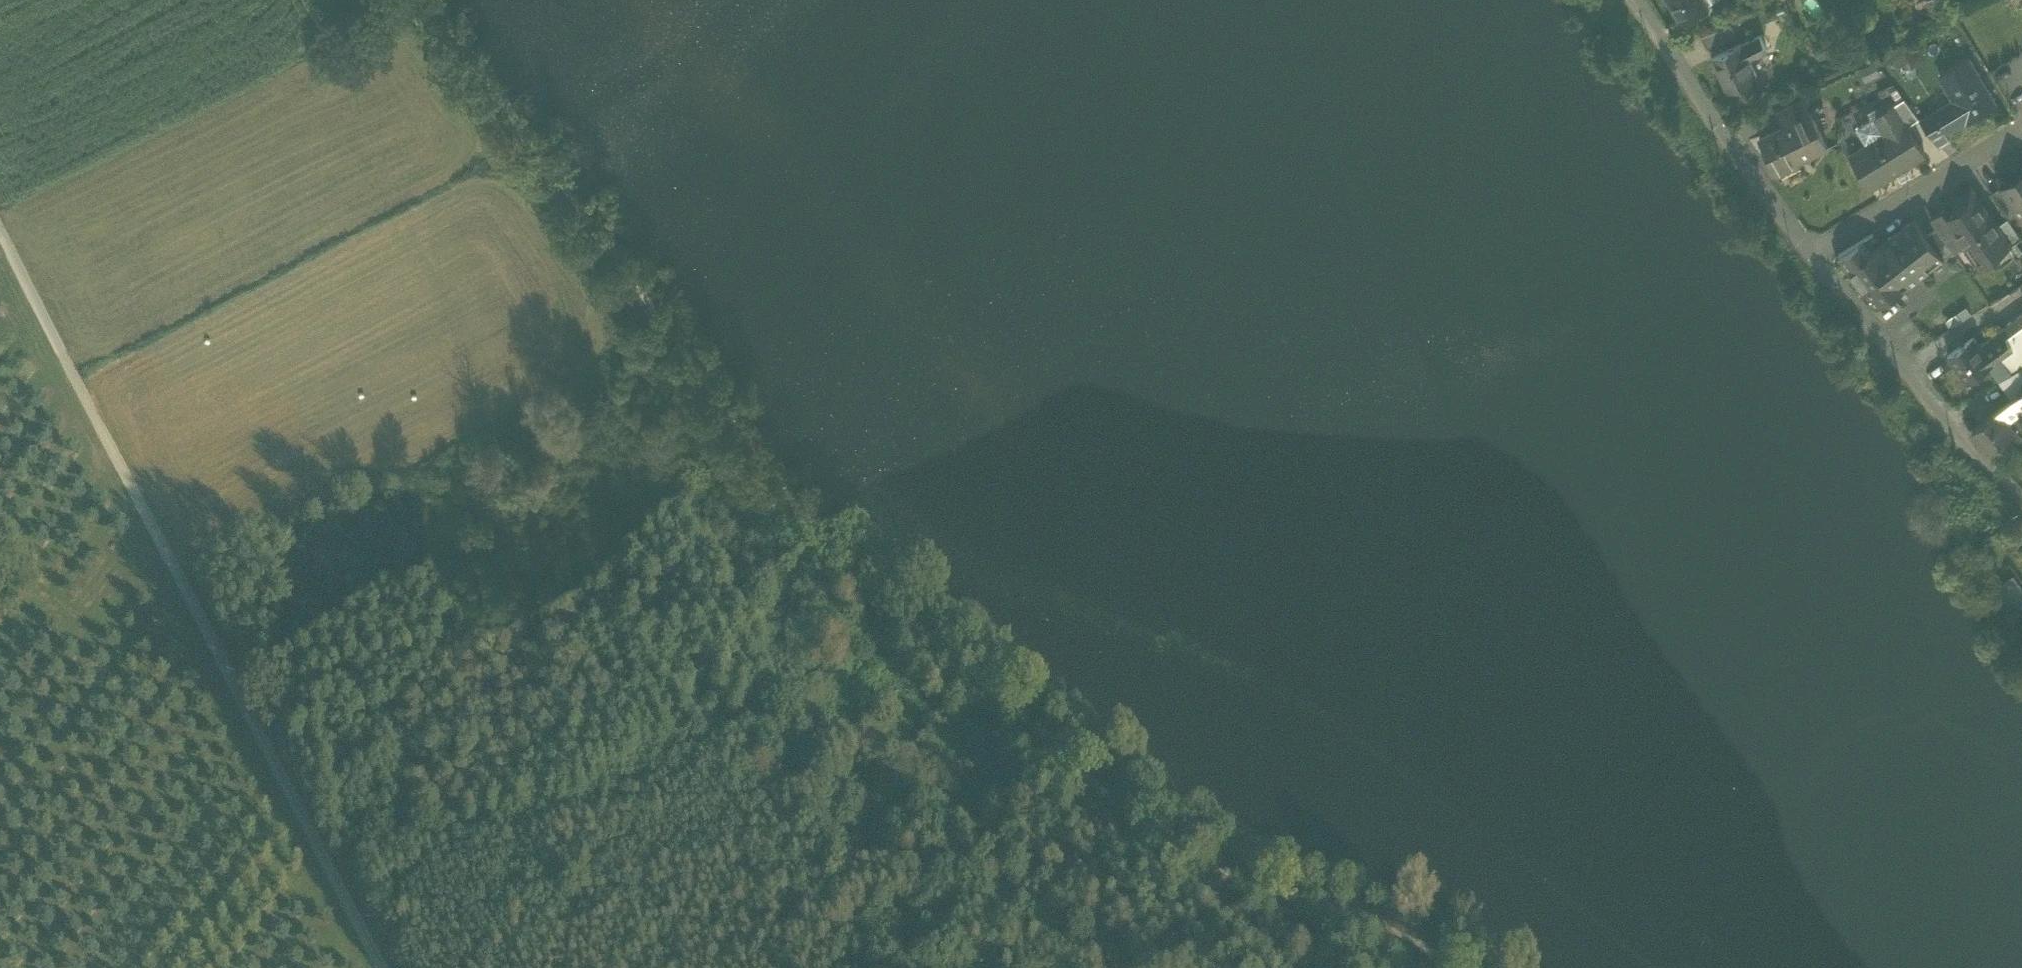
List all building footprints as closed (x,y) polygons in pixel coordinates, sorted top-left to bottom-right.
[(1681,18),(1709,2),(1708,0),(1671,0),(1681,18)] [(1701,34),(1707,45),(1731,35),(1725,23),(1701,34)] [(1713,56),(1728,86),(1757,72),(1749,57),(1767,48),(1760,34),(1742,43),(1742,42),(1713,56)] [(1868,45),(1872,53),(1881,49),(1877,40),(1868,45)] [(1937,114),(1946,130),(1947,129),(1967,117),(1968,119),(1996,102),(1969,55),(1941,72),(1958,101),(1937,114)] [(1879,89),(1882,94),(1892,90),(1889,85),(1879,89)] [(1906,119),(1908,123),(1919,115),(1906,94),(1894,102),(1905,120),(1906,119)] [(1784,106),(1789,118),(1811,108),(1806,96),(1784,106)] [(1851,153),(1871,185),(1925,152),(1908,123),(1906,119),(1905,120),(1894,102),(1877,113),(1858,125),(1868,142),(1851,153)] [(1761,135),(1775,165),(1798,154),(1799,156),(1828,142),(1811,108),(1789,118),(1790,120),(1761,135)] [(1925,122),(1940,142),(1951,136),(1947,129),(1946,130),(1937,114),(1925,122)] [(2021,213),(2021,174),(2005,186),(2004,187),(2020,210),(2021,213)] [(2008,214),(2010,216),(2020,210),(2004,187),(2005,186),(2002,182),(1992,190),(2008,214)] [(1957,229),(1980,262),(1991,254),(1992,256),(1998,251),(1996,248),(2007,240),(2010,243),(2011,242),(1997,222),(1993,217),(1991,218),(1975,196),(1978,194),(1977,193),(1950,212),(1946,214),(1957,229)] [(1993,217),(1978,194),(1975,196),(1991,218),(1993,217)] [(1931,216),(1937,224),(1946,237),(1957,229),(1946,214),(1950,212),(1945,206),(1931,216)] [(2011,242),(2021,235),(2010,216),(2008,214),(1997,222),(2011,242)] [(1839,253),(1877,303),(1898,290),(1910,282),(1945,255),(1927,232),(1915,216),(1889,236),(1890,238),(1882,244),(1881,242),(1869,252),(1860,240),(1839,253)] [(1954,248),(1946,237),(1937,224),(1927,232),(1945,255),(1954,248)] [(1998,251),(2010,243),(2007,240),(1996,248),(1998,251)] [(2012,370),(2021,365),(2021,312),(1986,337),(1990,343),(1984,347),(1993,359),(2001,354),(2012,370)] [(1994,360),(1993,359),(1984,347),(1974,333),(1948,352),(1968,379),(1994,360)] [(2011,394),(2021,386),(2021,367),(2021,365),(2012,370),(1999,378),(2011,394)] [(2021,406),(2021,386),(2011,394),(1969,426),(1987,449),(2017,426),(2009,416),(2021,406)] [(2014,573),(2010,577),(2015,587),(2021,583),(2014,573)] [(2007,594),(2015,587),(2010,577),(1999,584),(2006,594),(2007,594)] [(2021,583),(2015,587),(2007,594),(1999,599),(2006,608),(2013,603),(2015,606),(2021,601),(2021,585),(2021,583)]
